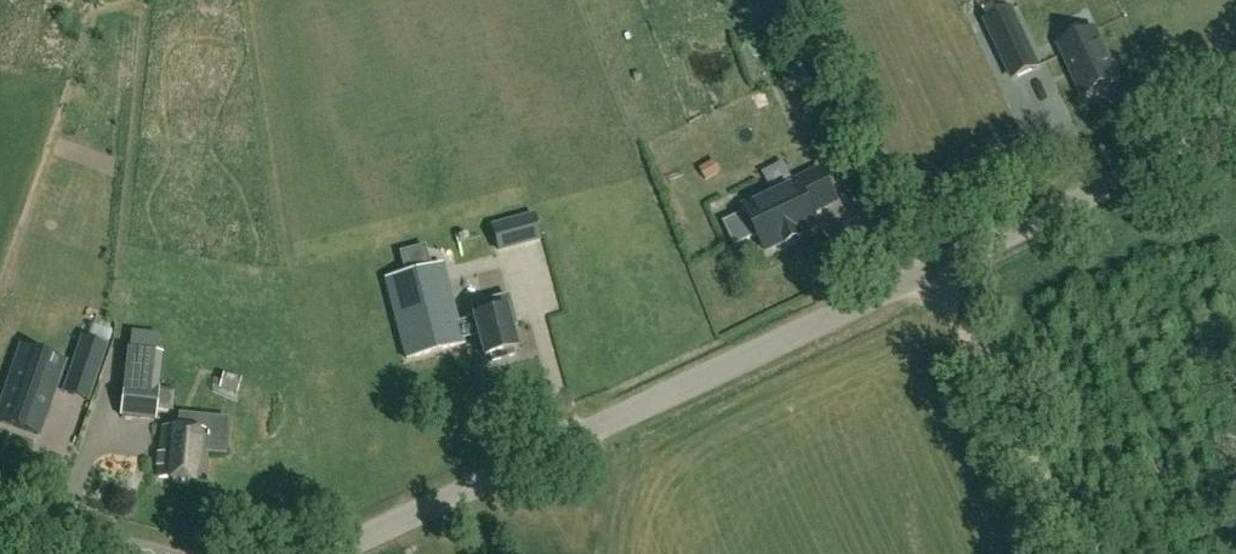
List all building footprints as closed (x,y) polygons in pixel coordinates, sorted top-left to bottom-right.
[(1084,27),(1052,44),(1081,97),(1116,79),(1084,27)] [(1011,40),(1022,62),(1035,56),(1024,32),(1011,40)] [(700,171),(704,179),(718,171),(713,163),(700,171)] [(800,237),(798,235),(818,225),(812,212),(836,201),(822,172),(746,208),(748,213),(727,224),(736,243),(758,233),(766,250),(786,241),(787,243),(800,237)] [(540,241),(533,214),(527,216),(490,225),(498,253),(534,243),(540,241)] [(441,264),(430,267),(424,246),(399,253),(405,274),(384,279),(406,359),(463,344),(461,339),(478,334),(485,358),(490,357),(492,363),(515,357),(513,351),(516,350),(510,329),(517,327),(508,296),(471,307),(475,320),(457,325),(457,324),(441,264)] [(96,374),(105,346),(83,338),(74,366),(96,374)] [(53,369),(55,359),(57,354),(53,352),(48,351),(43,349),(40,348),(35,363),(23,359),(17,376),(2,416),(34,427),(48,386),(47,386),(53,369)] [(237,395),(239,389),(241,379),(240,379),(223,374),(219,390),(237,395)] [(154,420),(158,387),(124,383),(121,417),(154,420)] [(203,482),(207,422),(172,420),(171,429),(162,429),(158,478),(203,482)]
